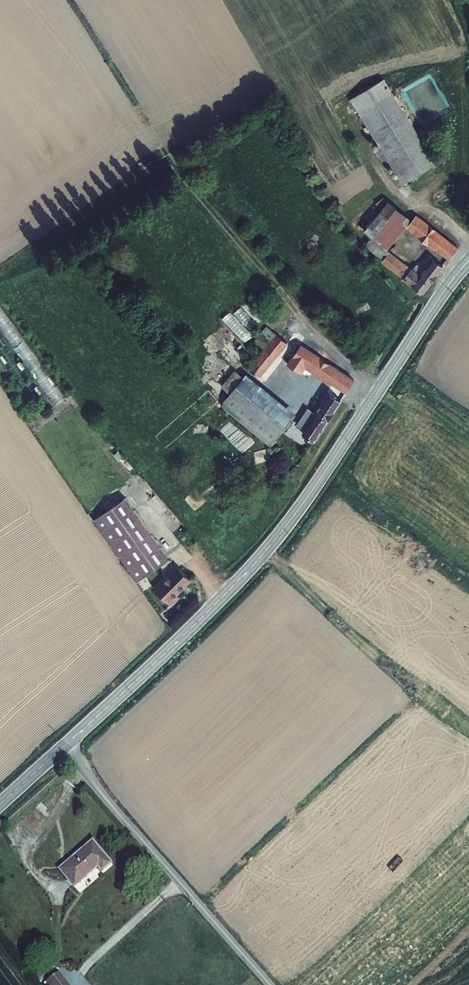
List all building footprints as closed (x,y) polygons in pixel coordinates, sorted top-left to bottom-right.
[(404,181),(438,162),(388,76),(355,96),(404,181)] [(373,224),(367,231),(377,240),(387,247),(409,220),(390,204),(373,224)] [(364,216),(357,223),(367,231),(373,224),(364,216)] [(416,216),(409,224),(448,258),(455,250),(416,216)] [(443,267),(432,259),(420,275),(388,251),(390,250),(387,247),(377,240),(373,244),(383,257),(382,258),(404,276),(403,277),(422,292),(443,267)] [(8,341),(18,334),(0,307),(0,329),(8,341)] [(271,325),(257,342),(266,349),(252,366),(261,374),(289,341),(271,325)] [(305,343),(291,363),(292,364),(290,366),(304,376),(305,373),(313,379),(320,371),(349,390),(357,378),(305,343)] [(238,372),(226,387),(234,393),(246,379),(238,372)] [(250,374),(246,379),(234,393),(272,425),(285,408),(288,405),(250,374)] [(272,425),(234,393),(225,404),(272,446),(283,434),(272,425)] [(343,400),(332,393),(318,413),(310,408),(299,423),(307,429),(305,431),(307,433),(287,461),(295,467),(315,439),(316,439),(343,400)] [(285,408),(272,425),(283,434),(284,433),(289,437),(298,426),(293,421),(296,417),(290,413),(285,408)] [(172,561),(128,500),(98,522),(141,583),(172,561)] [(181,568),(160,590),(174,606),(183,597),(180,594),(194,580),(181,568)] [(85,834),(53,862),(67,879),(90,859),(94,864),(103,856),(85,834)] [(74,887),(79,893),(101,873),(96,867),(74,887)] [(46,984),(67,984),(50,963),(37,973),(46,984)]
